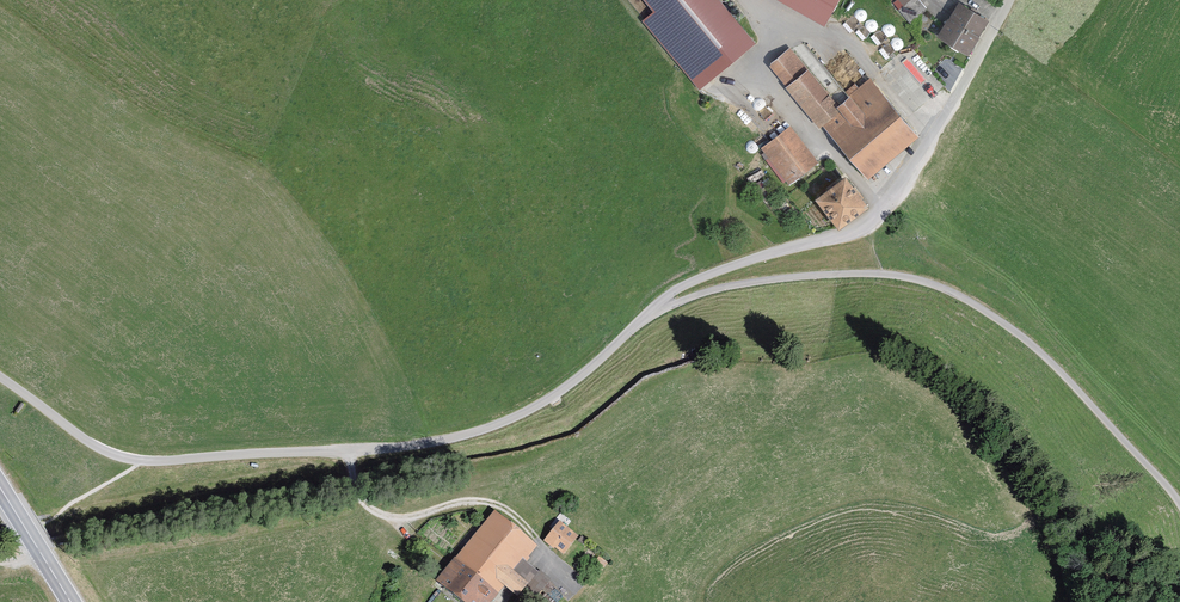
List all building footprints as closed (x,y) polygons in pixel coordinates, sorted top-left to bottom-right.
[(696,88),(751,43),(716,0),(642,0),(652,12),(640,21),(696,88)] [(821,25),(835,0),(776,0),(821,25)] [(893,0),(910,21),(926,8),(920,0),(893,0)] [(936,37),(965,55),(985,22),(956,4),(936,37)] [(805,68),(789,49),(771,66),(785,83),(805,68)] [(836,106),(805,68),(785,83),(818,122),(836,106)] [(818,122),(865,178),(916,137),(868,80),(836,106),(818,122)] [(757,151),(785,186),(814,163),(786,128),(757,151)] [(812,198),(834,228),(863,206),(840,176),(812,198)] [(495,518),(443,583),(467,601),(490,601),(501,588),(514,598),(523,586),(535,595),(546,581),(522,561),(532,549),(495,518)] [(578,538),(560,524),(545,541),(554,549),(555,547),(564,555),(578,538)] [(607,563),(600,557),(594,565),(601,571),(607,563)]
